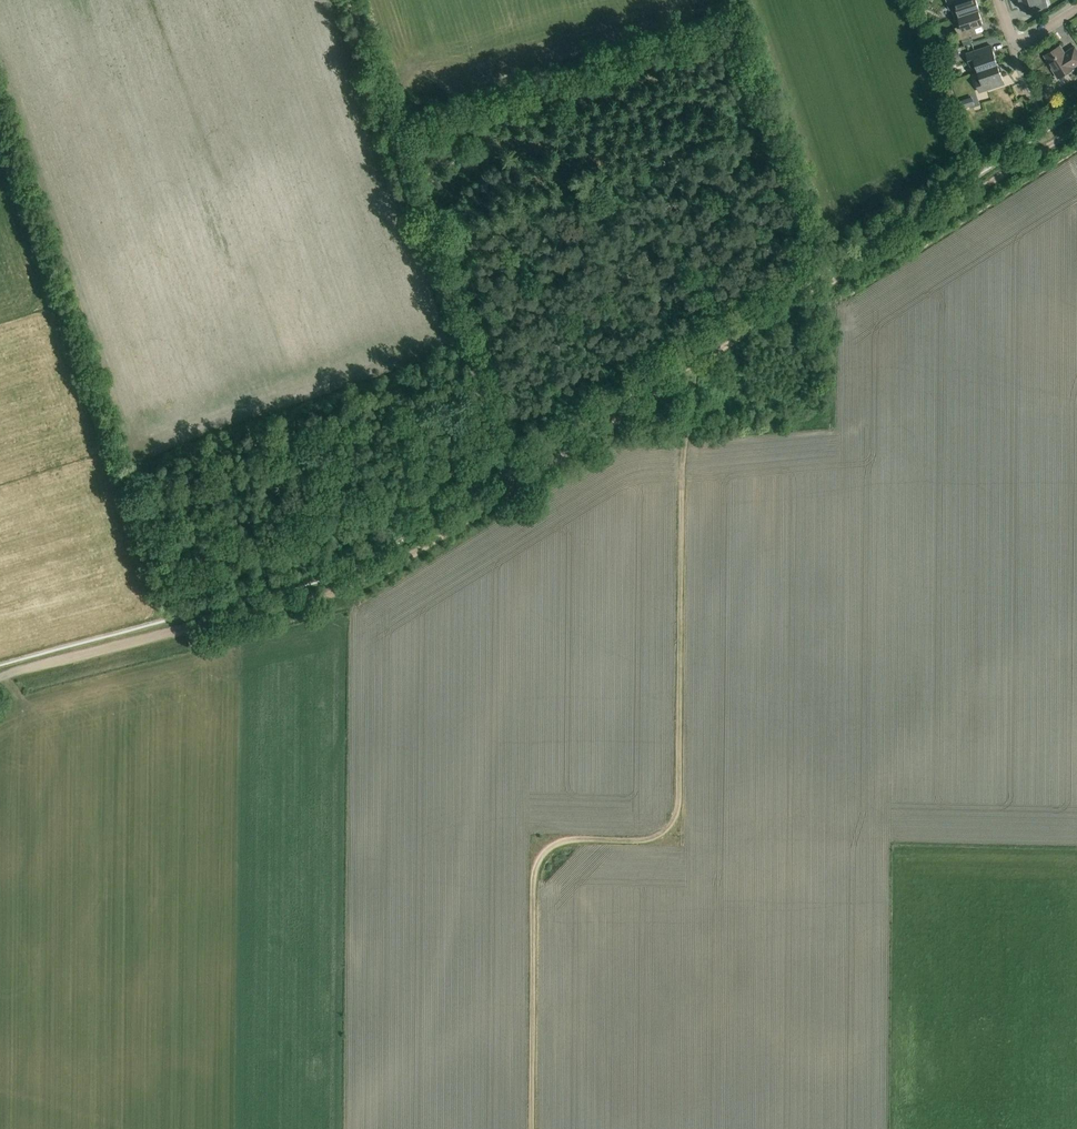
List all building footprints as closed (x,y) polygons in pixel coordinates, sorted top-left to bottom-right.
[(978,11),(979,11),(976,0),(965,0),(963,1),(962,0),(945,0),(949,11),(952,10),(955,18),(959,17),(960,17),(978,11)] [(1020,10),(1031,6),(1033,12),(1048,7),(1046,0),(1017,0),(1020,10)] [(983,25),(978,11),(960,17),(959,17),(962,26),(955,28),(959,41),(962,40),(964,46),(972,44),(970,37),(973,36),(971,29),(983,25)] [(978,72),(998,65),(991,46),(966,55),(970,66),(976,65),(978,72)] [(1044,56),(1052,69),(1052,70),(1058,79),(1074,69),(1073,68),(1076,65),(1076,51),(1075,47),(1065,54),(1060,46),(1044,56)] [(944,62),(960,57),(957,48),(941,54),(944,62)] [(998,65),(978,72),(980,79),(975,81),(979,92),(1004,84),(998,65)] [(970,98),(959,102),(961,110),(973,106),(970,98)]
